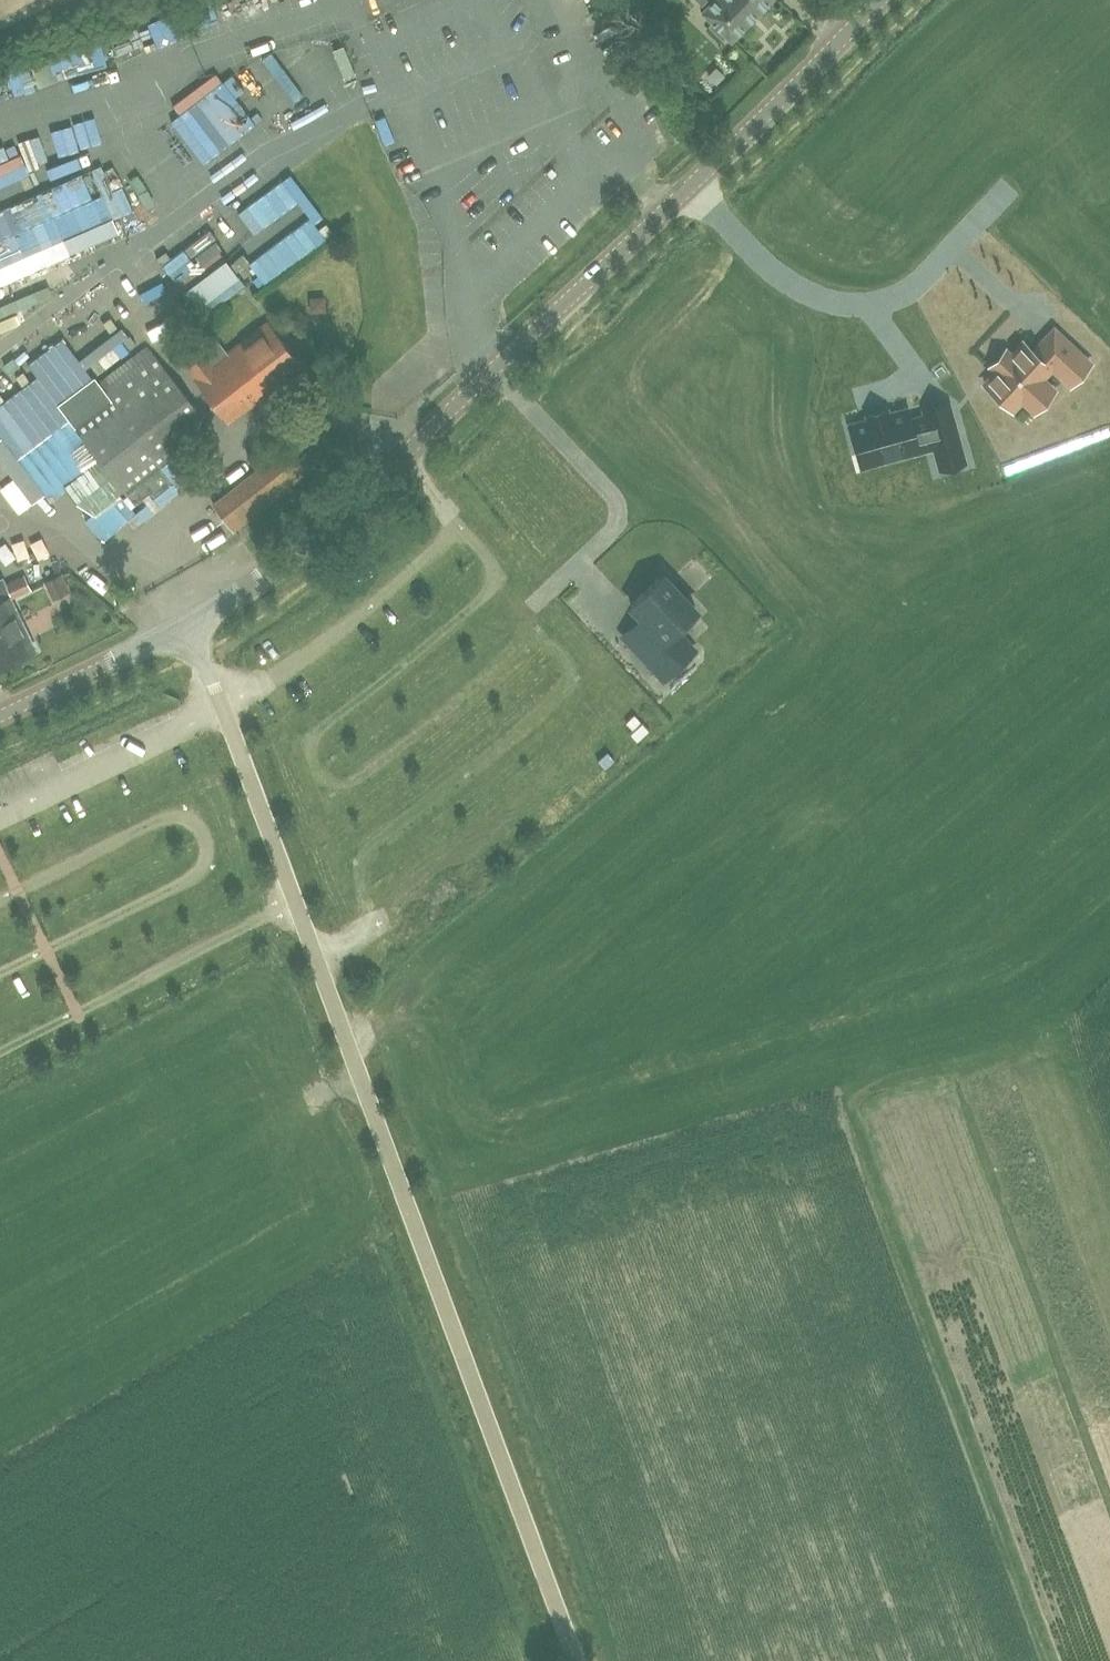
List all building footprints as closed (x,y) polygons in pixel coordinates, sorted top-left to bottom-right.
[(756,16),(741,1),(734,1),(732,0),(698,0),(701,4),(703,2),(708,6),(704,11),(703,10),(702,12),(703,13),(704,13),(713,22),(709,26),(723,40),(727,36),(730,39),(729,39),(731,41),(756,16)] [(756,16),(771,0),(732,0),(734,1),(741,1),(756,16)] [(63,78),(113,68),(109,45),(35,60),(40,87),(64,83),(63,78)] [(339,50),(354,81),(361,78),(346,47),(339,50)] [(254,91),(263,85),(247,62),(224,78),(219,71),(211,76),(239,118),(261,102),(254,91)] [(36,74),(24,76),(26,92),(38,91),(36,74)] [(11,75),(0,77),(0,102),(15,99),(11,75)] [(159,194),(246,126),(224,97),(179,131),(187,141),(160,162),(164,167),(148,179),(159,194)] [(35,179),(56,174),(53,163),(80,158),(74,132),(27,142),(35,179)] [(14,165),(0,160),(0,190),(5,192),(14,165)] [(74,257),(66,237),(139,209),(129,183),(116,189),(107,167),(92,173),(93,175),(0,211),(0,286),(74,257)] [(259,239),(306,211),(288,182),(242,210),(259,239)] [(318,263),(334,251),(312,220),(253,262),(263,276),(257,280),(264,289),(312,255),(318,263)] [(176,278),(185,288),(230,246),(221,236),(176,278)] [(204,317),(250,286),(231,258),(185,289),(204,317)] [(26,312),(22,300),(0,308),(0,321),(26,312)] [(198,347),(201,352),(185,364),(195,377),(194,378),(229,423),(271,391),(273,394),(291,380),(288,377),(302,366),(268,321),(227,353),(213,335),(198,347)] [(1054,329),(1033,352),(1023,343),(1011,356),(1006,351),(992,366),(997,371),(985,384),(1012,409),(1022,400),(1034,411),(1054,390),(1041,378),(1052,367),(1070,384),(1090,363),(1054,329)] [(155,356),(70,420),(100,459),(127,495),(135,506),(151,493),(154,497),(172,482),(160,467),(200,436),(181,411),(192,402),(155,356)] [(880,460),(914,451),(936,445),(937,448),(943,469),(962,464),(966,463),(957,428),(950,404),(926,411),(928,416),(915,419),(909,421),(906,410),(888,415),(886,409),(868,414),(869,420),(851,425),(859,454),(877,449),(880,460)] [(279,495),(296,482),(316,466),(291,434),(255,463),(259,469),(213,505),(233,532),(279,495)] [(9,599),(12,598),(13,599),(32,590),(25,575),(6,584),(3,578),(0,579),(0,665),(33,649),(9,599)] [(631,604),(641,615),(622,633),(665,679),(695,651),(675,631),(696,611),(663,575),(631,604)] [(609,758),(627,746),(621,738),(604,751),(609,758)]
